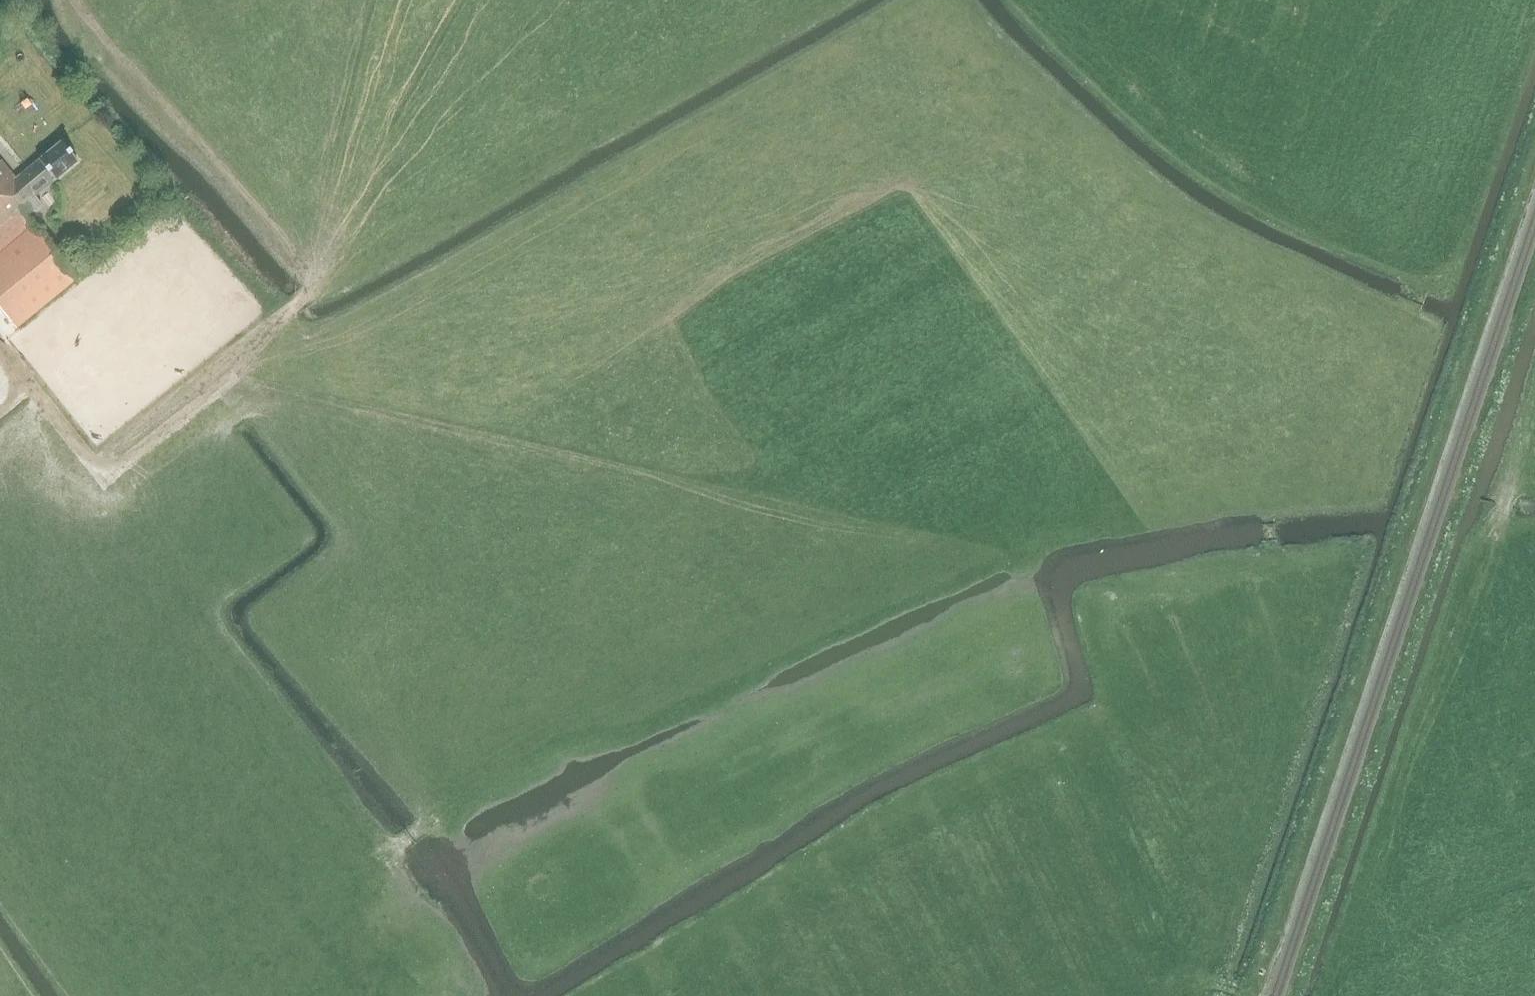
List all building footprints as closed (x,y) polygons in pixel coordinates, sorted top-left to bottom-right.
[(17,324),(62,286),(78,274),(23,205),(36,195),(35,193),(76,158),(60,139),(14,177),(0,160),(0,303),(17,324)]
